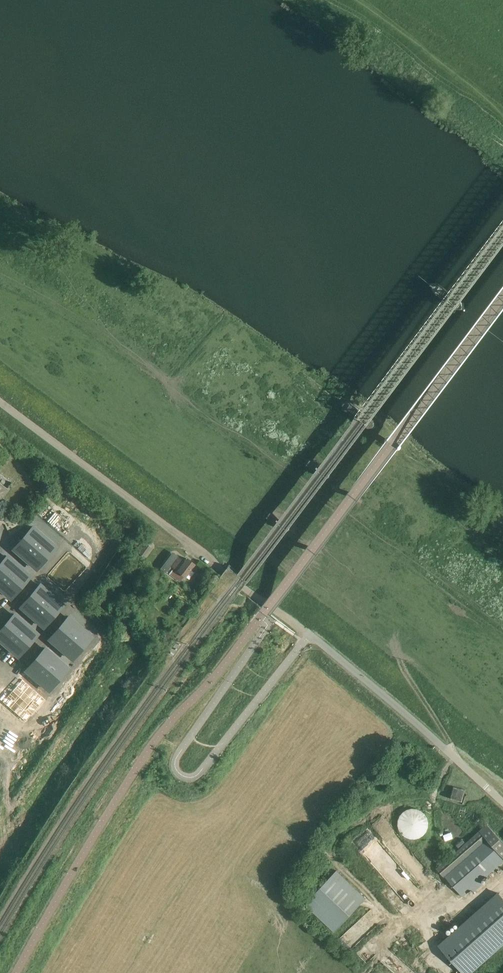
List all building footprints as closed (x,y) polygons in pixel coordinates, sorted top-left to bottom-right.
[(462,302),(438,284),(437,283),(435,283),(434,283),(433,283),(431,283),(430,283),(430,284),(430,285),(430,286),(431,288),(432,290),(433,291),(457,309),(458,310),(460,310),(463,310),(464,310),(465,310),(465,309),(465,307),(465,306),(464,305),(463,303),(462,302)] [(329,473),(328,472),(312,459),(310,459),(309,459),(308,459),(307,459),(306,459),(305,460),(305,461),(305,462),(305,463),(306,464),(307,465),(307,466),(323,477),(324,478),(325,478),(326,478),(327,478),(328,478),(329,478),(330,477),(330,476),(330,475),(329,474),(329,473)] [(0,473),(0,498),(12,482),(0,473)] [(289,525),(288,524),(272,512),(271,511),(269,511),(268,511),(267,511),(266,512),(265,513),(265,514),(266,515),(266,517),(267,518),(268,518),(283,530),(284,530),(285,531),(286,531),(288,531),(289,531),(289,530),(290,530),(290,528),(290,527),(290,526),(289,525)] [(33,527),(23,538),(35,548),(44,537),(33,527)] [(44,537),(35,548),(46,557),(55,546),(44,537)] [(23,538),(14,549),(25,559),(35,548),(23,538)] [(139,553),(144,557),(151,547),(146,543),(139,553)] [(35,548),(25,559),(36,568),(46,557),(35,548)] [(166,564),(162,570),(179,582),(185,575),(186,576),(191,569),(193,571),(194,568),(192,566),(194,564),(187,559),(184,562),(178,557),(177,559),(172,555),(165,564),(166,564)] [(0,565),(0,569),(9,577),(18,566),(7,556),(0,565)] [(18,566),(9,577),(20,587),(30,576),(18,566)] [(9,577),(0,569),(0,587),(9,577)] [(0,587),(0,588),(11,598),(20,587),(9,577),(0,587)] [(40,585),(31,596),(42,606),(51,595),(40,585)] [(51,595),(42,606),(53,615),(62,604),(51,595)] [(31,596),(21,607),(32,617),(42,606),(31,596)] [(42,606),(32,617),(43,626),(53,615),(42,606)] [(15,614),(5,625),(16,635),(26,624),(15,614)] [(69,617),(59,628),(70,638),(80,627),(69,617)] [(26,624),(16,635),(27,645),(37,634),(26,624)] [(0,631),(0,640),(7,646),(16,635),(5,625),(0,631)] [(80,627),(70,638),(82,647),(91,636),(80,627)] [(59,628),(50,639),(61,649),(70,638),(59,628)] [(16,635),(7,646),(18,656),(27,645),(16,635)] [(70,638),(61,649),(72,658),(82,647),(70,638)] [(46,648),(36,659),(47,669),(57,658),(46,648)] [(57,658),(47,669),(58,679),(68,668),(57,658)] [(36,659),(26,670),(37,680),(47,669),(36,659)] [(47,669),(37,680),(49,690),(58,679),(47,669)] [(22,679),(12,691),(24,700),(33,689),(22,679)] [(33,689),(24,700),(35,710),(44,699),(33,689)] [(12,691),(3,702),(14,711),(24,700),(12,691)] [(24,700),(14,711),(25,721),(35,710),(24,700)] [(468,795),(466,793),(464,793),(465,789),(453,786),(449,799),(460,802),(460,804),(462,805),(465,796),(467,797),(468,795)] [(429,826),(429,823),(429,821),(428,818),(427,816),(425,813),(423,811),(420,809),(417,808),(414,808),(411,808),(408,809),(406,810),(404,811),(402,813),(400,815),(399,818),(398,821),(398,824),(398,827),(399,830),(401,833),(402,835),(404,836),(407,838),(409,839),(412,839),(415,839),(418,839),(421,837),(423,836),(425,833),(427,831),(428,828),(429,826)] [(438,868),(463,897),(502,861),(502,842),(487,824),(480,831),(480,832),(438,868)] [(465,842),(463,839),(456,845),(459,848),(465,842)] [(366,898),(336,870),(305,903),(334,931),(366,898)] [(439,946),(462,972),(469,972),(502,943),(502,898),(499,893),(439,946)]
